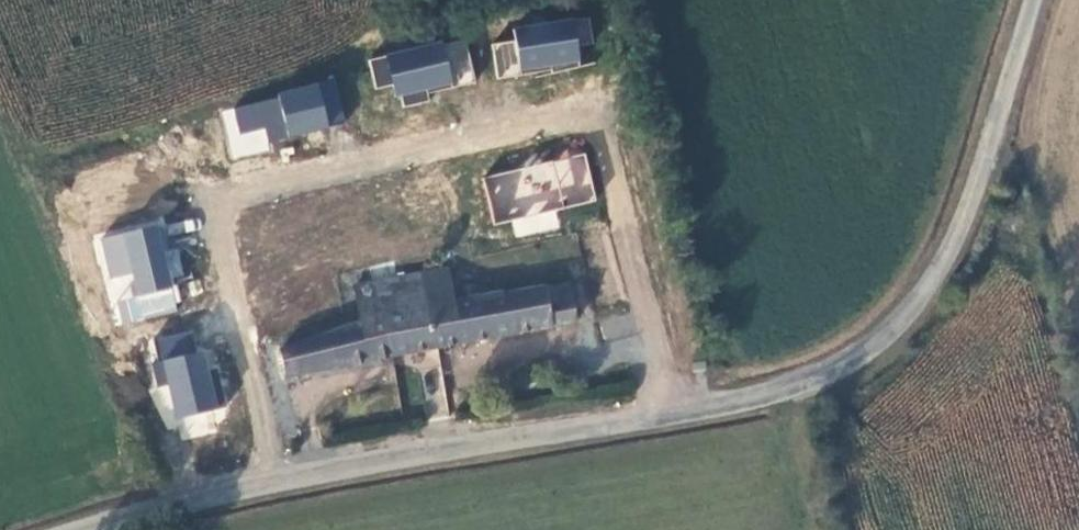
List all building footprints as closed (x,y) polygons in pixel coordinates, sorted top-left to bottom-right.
[(595,43),(590,18),(514,29),(518,43),(491,46),(499,83),(585,67),(582,42),(595,43)] [(478,81),(467,39),(367,61),(376,89),(393,86),(400,109),(429,102),(429,90),(478,81)] [(348,122),(333,75),(215,109),(230,158),(348,122)] [(174,168),(164,129),(77,158),(91,195),(113,188),(118,202),(135,196),(131,182),(174,168)] [(584,152),(482,176),(495,223),(596,201),(584,152)] [(164,220),(101,236),(123,325),(183,308),(164,220)] [(447,271),(353,285),(360,328),(281,344),(288,375),(577,323),(570,284),(503,294),(503,292),(451,301),(447,271)] [(192,327),(156,336),(176,419),(234,407),(222,366),(211,369),(206,348),(198,351),(192,327)]
